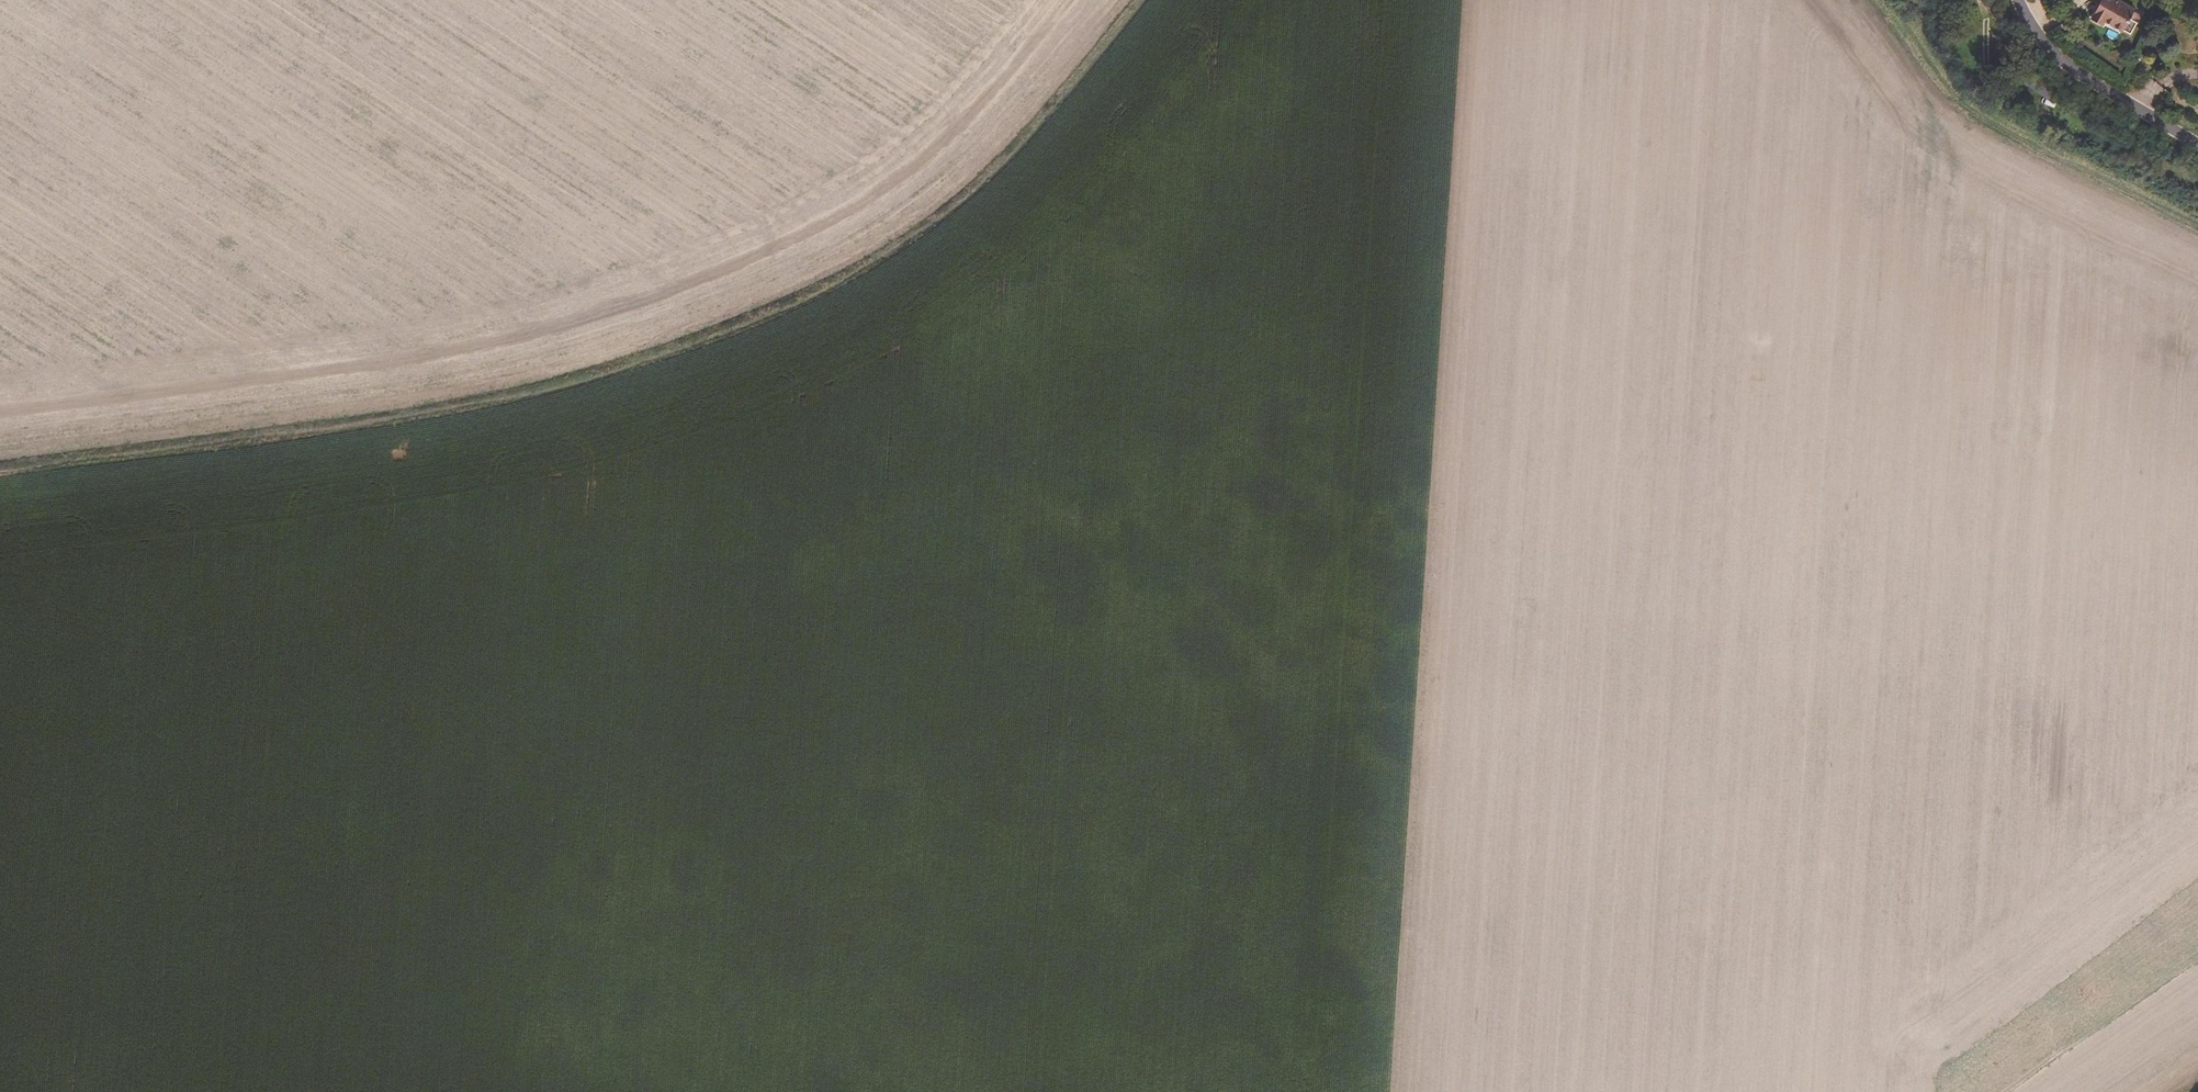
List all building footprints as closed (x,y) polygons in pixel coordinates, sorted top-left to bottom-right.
[(2099,4),(2095,12),(2091,18),(2103,25),(2105,21),(2123,32),(2123,31),(2131,35),(2137,23),(2130,19),(2134,12),(2134,11),(2124,6),(2125,4),(2118,0),(2115,0),(2114,2),(2110,0),(2102,0),(2099,4)] [(2130,19),(2137,23),(2141,16),(2134,12),(2130,19)]
